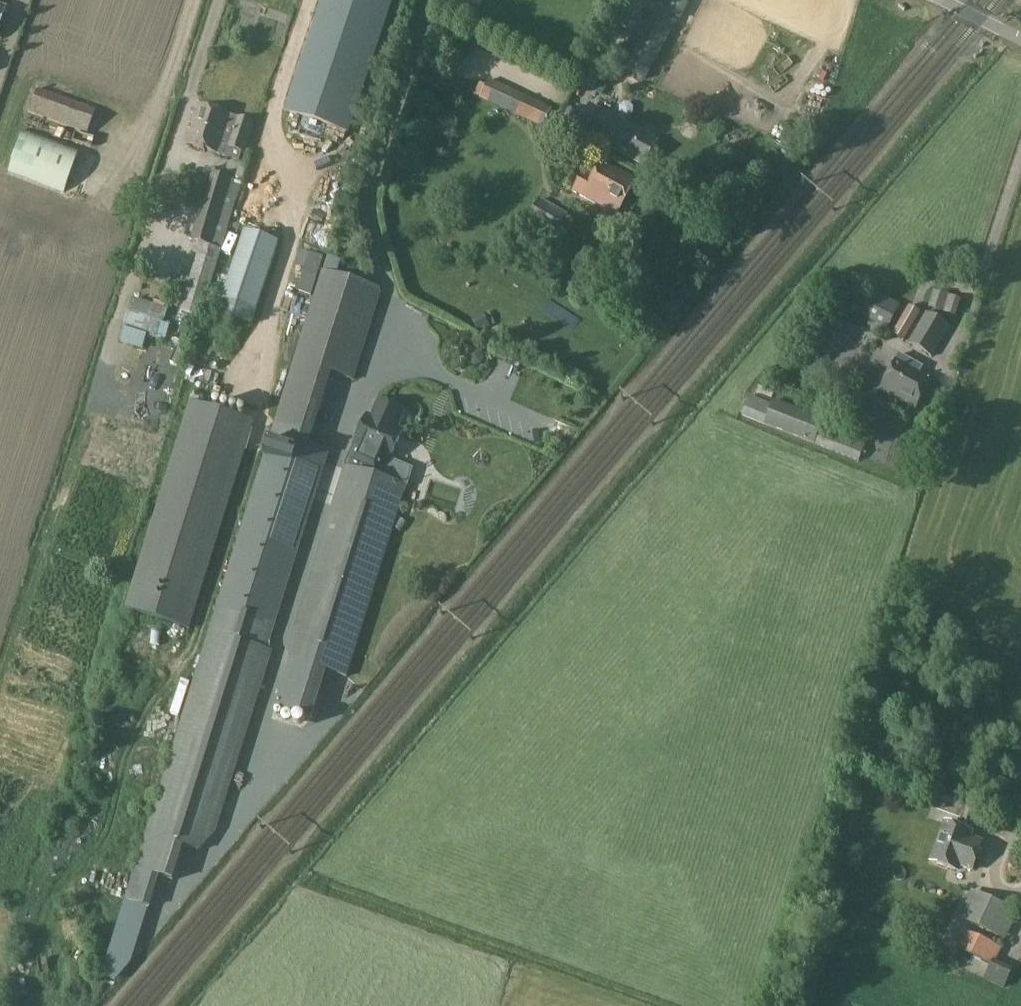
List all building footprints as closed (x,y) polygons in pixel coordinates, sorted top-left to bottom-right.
[(283,113),(350,135),(394,0),(321,0),(283,113)] [(679,19),(689,0),(669,0),(663,11),(679,19)] [(659,12),(627,70),(646,81),(677,22),(659,12)] [(36,89),(27,113),(87,134),(96,110),(36,89)] [(552,109),(526,97),(517,117),(544,129),(552,109)] [(244,153),(253,123),(197,105),(185,144),(219,155),(219,154),(228,157),(231,148),(244,153)] [(581,121),(576,130),(601,143),(644,167),(658,142),(653,139),(653,136),(647,133),(644,134),(626,125),(625,122),(619,119),(617,120),(614,119),(589,106),(581,121)] [(19,134),(11,160),(70,180),(79,156),(19,134)] [(603,161),(592,181),(592,182),(581,177),(573,192),(617,216),(636,180),(603,161)] [(212,247),(231,181),(231,179),(211,173),(191,241),(201,244),(212,247)] [(231,181),(212,247),(222,250),(243,184),(231,181)] [(173,203),(189,206),(191,193),(175,191),(173,203)] [(540,199),(528,221),(557,237),(568,215),(540,199)] [(309,238),(327,243),(337,208),(327,205),(322,224),(314,221),(309,238)] [(217,313),(253,325),(281,243),(245,230),(217,313)] [(212,247),(201,244),(181,313),(202,319),(222,250),(212,247)] [(323,273),(295,362),(332,373),(354,380),(381,295),(380,290),(323,273)] [(295,305),(305,280),(291,275),(281,299),(295,305)] [(848,289),(840,306),(888,330),(900,306),(875,293),(871,300),(848,289)] [(920,313),(909,306),(892,334),(903,341),(920,313)] [(121,324),(158,337),(164,321),(127,308),(121,324)] [(931,357),(949,327),(926,313),(908,343),(931,357)] [(484,315),(473,322),(479,334),(490,327),(484,315)] [(922,368),(899,355),(879,391),(915,410),(932,378),(920,372),(922,368)] [(764,425),(772,404),(750,395),(743,416),(764,425)] [(774,399),(772,404),(764,425),(815,445),(823,425),(825,419),(774,399)] [(354,446),(390,461),(403,431),(397,429),(405,412),(379,401),(372,418),(367,416),(354,446)] [(254,422),(189,402),(125,609),(189,629),(254,422)] [(823,425),(815,445),(860,462),(867,442),(823,425)] [(272,436),(200,664),(262,684),(271,653),(269,644),(328,454),(309,448),(272,436)] [(354,446),(345,468),(364,473),(360,486),(401,498),(404,486),(406,487),(411,471),(390,461),(354,446)] [(291,659),(275,707),(311,719),(326,671),(346,677),(406,487),(404,486),(401,498),(360,486),(364,473),(345,468),(288,650),(289,651),(291,659)] [(262,684),(200,664),(146,835),(198,852),(215,832),(262,684)] [(938,794),(932,810),(962,821),(968,804),(938,794)] [(968,804),(962,821),(961,825),(974,829),(982,809),(968,804)] [(973,833),(959,829),(943,823),(930,861),(958,871),(960,867),(972,871),(981,843),(971,840),(974,834),(973,833)] [(967,900),(958,919),(1006,941),(1016,918),(1011,916),(1013,911),(984,897),(979,906),(967,900)] [(994,966),(996,961),(1002,949),(979,938),(965,932),(964,934),(962,938),(957,950),(991,965),(994,966)] [(108,961),(120,964),(124,949),(112,946),(108,961)] [(982,963),(978,976),(1004,982),(1007,969),(982,963)]
